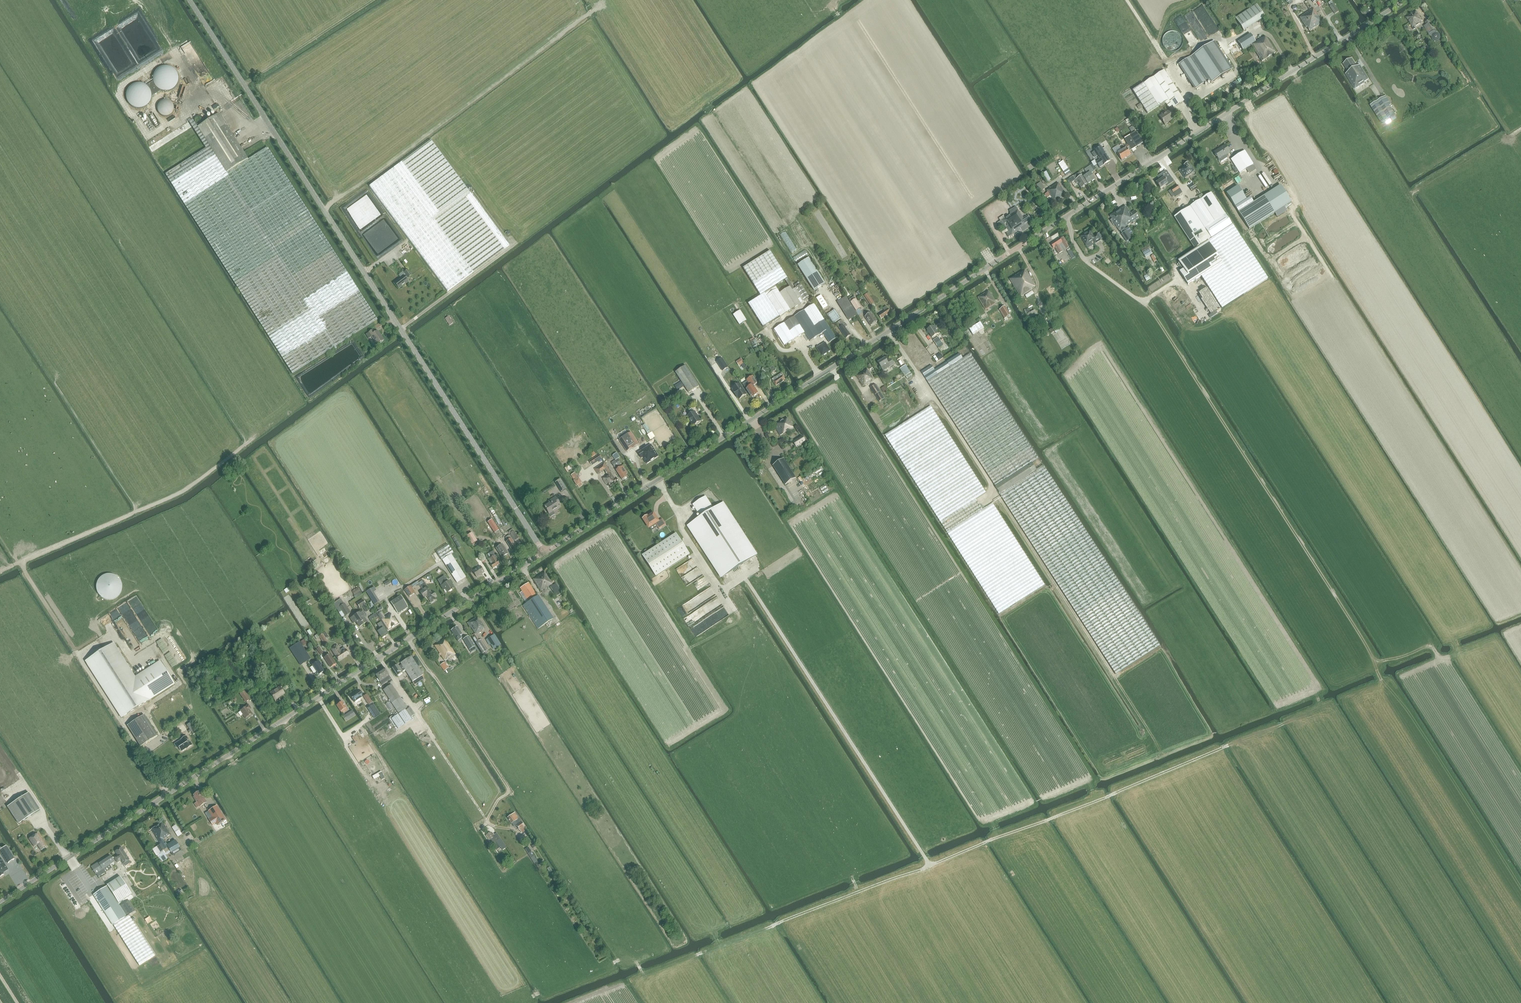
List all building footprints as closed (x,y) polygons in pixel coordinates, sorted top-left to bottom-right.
[(1330,7),(1335,14),(1338,12),(1333,4),(1330,7)] [(1243,31),(1265,17),(1257,5),(1235,18),(1243,31)] [(1313,8),(1300,17),(1306,27),(1307,27),(1310,31),(1322,23),(1313,8)] [(1406,18),(1413,30),(1415,28),(1414,27),(1420,23),(1419,22),(1422,21),(1416,11),(1406,18)] [(1430,37),(1431,36),(1432,36),(1432,38),(1432,39),(1434,41),(1435,41),(1437,41),(1439,40),(1440,39),(1440,37),(1440,35),(1439,34),(1437,33),(1436,30),(1435,30),(1428,34),(1430,36),(1430,37)] [(1251,34),(1238,42),(1243,50),(1256,42),(1251,34)] [(1262,39),(1251,45),(1262,62),(1276,53),(1266,37),(1262,39)] [(1214,41),(1179,64),(1196,89),(1209,80),(1211,83),(1232,69),(1233,68),(1232,65),(1230,66),(1214,41)] [(1365,81),(1367,80),(1369,79),(1360,65),(1357,67),(1352,59),(1343,64),(1348,73),(1345,74),(1354,89),(1365,82),(1365,81)] [(175,87),(177,85),(178,82),(179,79),(178,76),(177,73),(176,71),(174,69),(171,67),(168,66),(165,66),(162,67),(159,68),(157,70),(155,72),(153,75),(153,78),(153,81),(154,84),(156,87),(158,89),(161,91),(164,92),(167,92),(170,91),(173,89),(175,87)] [(1184,101),(1164,70),(1144,83),(1133,90),(1147,113),(1159,106),(1165,102),(1169,108),(1172,105),(1174,108),(1184,101)] [(152,94),(152,97),(161,91),(158,89),(156,87),(154,84),(153,81),(147,86),(149,88),(151,91),(152,94)] [(151,100),(152,97),(152,94),(151,91),(149,88),(147,86),(144,84),(141,83),(137,83),(134,84),(131,86),(129,88),(127,91),(126,94),(126,97),(127,100),(128,103),(131,106),(133,107),(136,108),(139,109),(142,108),(145,107),(148,105),(150,103),(151,100)] [(1395,114),(1384,97),(1370,105),(1381,123),(1395,114)] [(158,112),(160,114),(162,116),(164,116),(167,117),(169,116),(171,114),(173,112),(174,110),(174,108),(173,105),(172,103),(170,102),(168,101),(166,100),(163,101),(161,102),(159,104),(158,106),(158,109),(158,112)] [(1173,118),(1168,110),(1160,116),(1165,125),(1169,122),(1168,121),(1169,119),(1170,120),(1173,118)] [(219,114),(197,127),(226,173),(248,159),(219,114)] [(226,173),(197,127),(192,119),(148,147),(171,182),(292,374),(334,347),(335,349),(337,348),(336,346),(377,320),(267,147),(248,159),(226,173)] [(1131,150),(1143,143),(1136,132),(1124,139),(1129,147),(1126,149),(1126,148),(1117,153),(1121,161),(1130,155),(1128,152),(1131,150)] [(369,186),(447,291),(509,245),(431,140),(369,186)] [(1112,148),(1115,153),(1121,149),(1118,144),(1112,148)] [(1219,160),(1230,153),(1226,145),(1221,148),(1222,150),(1215,154),(1219,160)] [(1101,147),(1097,150),(1092,153),(1095,158),(1097,157),(1100,160),(1096,163),(1097,164),(1099,168),(1103,165),(1103,166),(1110,161),(1112,159),(1105,148),(1102,149),(1101,147)] [(1240,174),(1252,166),(1253,165),(1245,151),(1231,159),(1240,174)] [(1070,172),(1063,160),(1058,163),(1066,176),(1070,172)] [(1191,166),(1188,162),(1184,165),(1185,167),(1184,168),(1183,168),(1182,168),(1183,169),(1180,171),(1185,178),(1195,171),(1191,166)] [(1087,175),(1083,177),(1088,184),(1094,180),(1090,174),(1094,172),(1090,166),(1084,170),(1087,175)] [(1168,185),(1173,182),(1166,171),(1159,176),(1161,179),(1156,183),(1160,189),(1167,184),(1168,185)] [(1047,183),(1052,180),(1047,172),(1042,175),(1047,183)] [(1081,176),(1077,179),(1074,181),(1077,184),(1078,183),(1081,189),(1087,185),(1081,176)] [(1045,195),(1048,200),(1051,205),(1066,195),(1058,183),(1050,189),(1046,191),(1047,193),(1044,195),(1045,195)] [(1175,197),(1182,193),(1177,185),(1170,190),(1175,197)] [(1287,211),(1284,207),(1291,202),(1280,185),(1264,196),(1274,213),(1277,217),(1287,211)] [(1235,207),(1244,202),(1246,200),(1238,186),(1226,193),(1235,207)] [(1232,225),(1211,193),(1174,217),(1188,238),(1200,230),(1202,233),(1190,242),(1195,250),(1208,241),(1232,225)] [(1274,213),(1264,196),(1238,213),(1249,230),(1274,213)] [(1119,231),(1134,221),(1139,217),(1135,211),(1131,214),(1126,206),(1122,209),(1110,216),(1112,219),(1110,221),(1111,223),(1113,222),(1119,231)] [(1008,238),(1011,236),(1032,222),(1028,216),(1023,219),(1016,208),(1009,212),(1011,215),(1006,218),(1006,219),(1002,221),(1008,232),(1006,234),(1008,238)] [(1267,279),(1232,225),(1208,241),(1221,262),(1243,295),(1267,279)] [(1133,234),(1129,227),(1123,230),(1128,237),(1133,234)] [(799,233),(804,242),(810,239),(804,230),(799,233)] [(1090,231),(1081,237),(1084,241),(1086,245),(1093,240),(1095,243),(1101,240),(1097,234),(1093,237),(1090,231)] [(1059,254),(1070,247),(1064,237),(1060,239),(1059,238),(1051,244),(1054,248),(1055,248),(1059,254)] [(1221,262),(1208,241),(1195,250),(1178,261),(1184,269),(1180,272),(1183,277),(1188,285),(1201,276),(1221,262)] [(1151,250),(1148,245),(1141,250),(1144,254),(1151,250)] [(1072,250),(1068,252),(1072,259),(1076,256),(1072,250)] [(790,286),(792,290),(794,289),(770,251),(743,268),(761,296),(765,294),(786,280),(790,286)] [(798,265),(814,291),(825,284),(809,258),(798,265)] [(1243,295),(1221,262),(1201,276),(1222,309),(1243,295)] [(404,276),(394,283),(399,289),(408,282),(406,279),(408,278),(412,275),(408,270),(404,273),(405,274),(404,276)] [(1036,287),(1026,270),(1010,280),(1021,297),(1032,290),(1031,289),(1036,287)] [(801,284),(796,288),(794,289),(792,290),(790,286),(779,293),(790,310),(804,301),(810,298),(801,284)] [(780,317),(790,310),(779,293),(777,289),(766,296),(780,317)] [(995,304),(993,301),(994,301),(989,291),(978,298),(986,310),(995,304)] [(868,293),(864,296),(871,306),(875,303),(868,293)] [(763,327),(780,317),(766,296),(765,294),(761,296),(749,304),(763,327)] [(829,307),(821,295),(816,298),(824,310),(829,307)] [(846,297),(837,302),(843,311),(852,305),(846,296),(846,297)] [(855,296),(849,300),(856,311),(860,309),(862,308),(855,296)] [(836,339),(814,304),(774,329),(785,345),(805,333),(810,341),(823,333),(829,343),(836,339)] [(852,305),(843,311),(849,320),(858,315),(856,311),(852,305)] [(890,313),(886,306),(882,309),(884,311),(878,315),(881,319),(890,313)] [(1011,315),(1005,306),(999,310),(1005,319),(1011,315)] [(1028,320),(1037,314),(1035,310),(1033,311),(1031,307),(1024,311),(1026,315),(1028,320)] [(841,318),(835,309),(827,314),(833,323),(841,318)] [(733,315),(740,325),(747,321),(740,310),(733,315)] [(865,317),(871,326),(877,322),(871,313),(865,317)] [(836,324),(846,339),(850,336),(846,328),(848,327),(846,324),(845,325),(842,320),(836,324)] [(969,329),(973,334),(984,327),(980,322),(969,329)] [(931,326),(929,328),(929,329),(927,330),(932,338),(938,334),(935,330),(937,328),(935,325),(933,327),(933,326),(932,327),(931,326)] [(375,333),(373,330),(366,334),(368,339),(371,337),(377,345),(384,340),(380,334),(378,331),(375,333)] [(946,343),(945,341),(942,343),(939,339),(934,342),(937,346),(939,348),(946,343)] [(825,343),(819,347),(817,348),(822,356),(830,351),(825,343)] [(921,372),(927,382),(963,358),(960,354),(935,370),(932,365),(921,372)] [(995,486),(1032,463),(1038,458),(970,354),(963,358),(927,382),(995,486)] [(885,358),(878,362),(883,370),(886,368),(887,369),(894,364),(891,359),(887,361),(885,358)] [(723,359),(717,362),(723,371),(728,367),(723,359)] [(902,367),(907,375),(911,373),(906,365),(902,367)] [(699,387),(685,366),(675,372),(681,382),(684,386),(689,393),(699,387)] [(863,386),(874,380),(867,369),(857,376),(863,386)] [(785,380),(781,374),(772,380),(776,386),(785,380)] [(757,384),(756,383),(752,376),(746,380),(747,381),(743,384),(751,397),(753,396),(758,393),(754,386),(757,384)] [(746,394),(739,384),(732,389),(733,390),(732,391),(737,398),(738,398),(739,400),(746,394)] [(870,388),(875,395),(880,392),(875,385),(870,388)] [(880,392),(875,395),(879,402),(884,398),(880,392)] [(885,435),(949,536),(999,614),(1045,585),(993,504),(983,510),(976,499),(986,492),(951,439),(931,406),(885,435)] [(687,416),(693,426),(697,424),(698,424),(700,423),(700,422),(701,421),(694,411),(694,412),(692,409),(689,411),(691,414),(687,416)] [(787,432),(794,427),(787,417),(777,423),(783,433),(786,431),(787,432)] [(645,422),(651,431),(654,429),(648,420),(645,422)] [(646,424),(643,426),(648,435),(651,433),(646,424)] [(644,430),(641,432),(647,441),(650,439),(644,430)] [(631,433),(619,440),(627,452),(633,448),(639,444),(631,433)] [(796,447),(806,441),(803,436),(793,442),(796,447)] [(638,453),(642,459),(643,458),(647,464),(651,461),(652,461),(654,459),(654,460),(655,459),(654,459),(658,457),(659,456),(658,456),(651,445),(638,453)] [(602,459),(600,454),(589,461),(592,465),(602,459)] [(292,462),(290,458),(288,459),(297,472),(300,470),(298,466),(300,465),(299,463),(297,464),(295,460),(292,462)] [(616,460),(612,463),(615,468),(622,464),(618,459),(616,460)] [(796,478),(784,459),(773,466),(785,485),(796,478)] [(613,475),(605,462),(594,469),(598,474),(604,470),(606,473),(608,475),(607,476),(607,475),(602,478),(606,484),(608,483),(610,488),(617,483),(612,476),(613,475)] [(1037,470),(1032,463),(995,486),(1000,494),(1037,470)] [(1160,645),(1043,465),(1037,470),(1000,494),(1002,496),(1001,497),(1055,580),(1116,674),(1160,645)] [(623,466),(617,470),(618,473),(622,480),(627,477),(626,474),(628,473),(623,466)] [(574,473),(571,475),(574,481),(577,485),(581,483),(579,478),(578,478),(577,475),(576,476),(574,473)] [(560,479),(555,482),(561,492),(566,489),(560,479)] [(553,511),(559,507),(556,502),(558,500),(556,497),(548,502),(549,504),(545,507),(549,514),(553,512),(553,511)] [(701,517),(689,525),(722,577),(756,555),(723,503),(714,509),(706,497),(693,505),(701,517)] [(647,516),(643,519),(649,528),(656,524),(659,529),(666,525),(662,519),(659,521),(654,514),(648,517),(647,516)] [(513,529),(509,532),(509,533),(507,534),(508,536),(505,537),(507,541),(506,541),(512,551),(517,547),(513,541),(519,538),(514,530),(513,529)] [(477,541),(472,533),(467,536),(472,545),(477,541)] [(690,555),(676,534),(643,555),(656,576),(690,555)] [(502,544),(496,548),(502,557),(508,553),(502,544)] [(399,572),(404,581),(416,574),(417,574),(442,560),(443,556),(447,554),(446,550),(448,549),(446,547),(444,546),(441,546),(432,551),(430,552),(428,551),(427,554),(423,554),(423,552),(422,554),(419,556),(417,555),(415,560),(414,561),(413,563),(414,566),(411,568),(408,573),(406,569),(405,568),(402,569),(397,566),(399,572)] [(490,558),(488,560),(491,564),(490,564),(493,568),(499,564),(496,559),(498,558),(493,551),(489,554),(491,557),(490,558)] [(451,554),(442,560),(457,583),(466,577),(451,554)] [(480,565),(472,571),(477,577),(484,572),(480,565)] [(544,589),(552,584),(545,572),(533,579),(540,591),(544,589)] [(100,597),(103,599),(107,600),(111,600),(115,598),(118,596),(120,593),(122,589),(122,586),(121,582),(119,579),(117,577),(114,575),(110,574),(107,574),(104,575),(100,577),(98,580),(97,583),(96,587),(97,590),(98,594),(100,597)] [(445,576),(438,580),(441,586),(444,590),(445,589),(448,592),(454,588),(452,584),(451,585),(449,581),(448,581),(445,576)] [(431,593),(427,587),(423,580),(418,583),(423,590),(420,591),(424,597),(427,595),(431,602),(436,600),(434,597),(436,596),(433,591),(431,593)] [(520,592),(526,603),(537,596),(529,582),(520,588),(522,591),(520,592)] [(550,587),(556,596),(562,592),(556,583),(550,587)] [(404,589),(409,596),(415,593),(410,585),(404,589)] [(366,592),(374,605),(380,602),(371,588),(366,592)] [(401,596),(391,603),(395,610),(406,604),(401,596)] [(537,596),(533,599),(548,622),(552,619),(537,596)] [(526,603),(523,605),(538,629),(548,622),(533,599),(526,603)] [(369,610),(366,605),(363,600),(357,604),(360,609),(363,607),(366,612),(369,610)] [(342,617),(345,616),(339,607),(342,606),(340,603),(335,607),(342,617)] [(344,604),(342,606),(339,607),(345,616),(350,613),(344,604)] [(356,614),(363,625),(367,623),(364,617),(366,616),(362,610),(356,614)] [(377,613),(381,620),(388,630),(398,623),(393,615),(392,616),(390,613),(385,617),(381,610),(377,613)] [(360,627),(363,625),(356,614),(350,618),(353,624),(356,622),(360,627)] [(478,616),(467,623),(470,627),(471,627),(475,634),(482,630),(482,629),(485,627),(478,616)] [(382,638),(387,635),(383,628),(384,627),(381,622),(377,624),(380,630),(378,632),(382,638)] [(462,634),(457,626),(451,630),(456,638),(458,641),(461,639),(460,636),(462,634)] [(319,636),(325,644),(328,642),(326,639),(329,637),(326,632),(319,636)] [(163,635),(157,639),(165,650),(171,647),(163,635)] [(494,635),(491,637),(497,646),(494,647),(492,643),(491,644),(494,649),(500,645),(494,635)] [(469,636),(463,639),(469,650),(475,647),(469,636)] [(497,646),(491,637),(486,640),(489,645),(491,644),(492,643),(494,647),(497,646)] [(448,659),(455,654),(445,639),(435,645),(445,660),(448,658),(448,659)] [(481,640),(476,642),(483,653),(487,650),(481,640)] [(114,642),(85,661),(121,718),(176,684),(161,660),(136,676),(114,642)] [(311,659),(306,652),(300,642),(290,648),(301,665),(311,659)] [(333,647),(331,649),(336,656),(339,654),(338,651),(340,650),(337,644),(333,646),(333,647)] [(344,647),(340,650),(338,651),(339,654),(336,656),(335,657),(338,662),(349,654),(344,647)] [(166,652),(174,664),(179,661),(172,649),(166,652)] [(324,658),(331,667),(336,664),(330,654),(324,658)] [(423,675),(411,656),(400,663),(402,665),(399,667),(397,665),(392,668),(397,676),(403,673),(402,672),(405,670),(412,682),(423,675)] [(324,672),(320,666),(321,665),(319,661),(313,665),(315,668),(319,675),(324,672)] [(444,671),(449,668),(445,662),(440,665),(444,671)] [(382,685),(391,679),(384,668),(375,675),(382,685)] [(407,708),(392,684),(383,690),(398,713),(407,708)] [(278,698),(284,694),(280,687),(270,693),(276,702),(279,700),(278,698)] [(363,696),(359,690),(350,696),(354,702),(363,696)] [(244,691),(240,694),(246,702),(250,699),(244,691)] [(367,695),(364,697),(369,705),(372,702),(367,695)] [(342,713),(347,710),(342,702),(336,705),(342,713)] [(380,714),(374,704),(368,708),(374,718),(380,714)] [(248,705),(241,710),(241,711),(243,714),(246,718),(249,716),(252,714),(249,710),(251,709),(248,705)] [(406,710),(410,717),(415,714),(410,707),(406,710)] [(346,722),(356,715),(353,710),(342,717),(346,722)] [(158,736),(144,715),(127,725),(141,746),(158,736)] [(388,721),(375,723),(377,732),(390,730),(389,725),(388,721)] [(197,732),(190,723),(187,725),(190,730),(191,731),(193,735),(197,732)] [(187,749),(192,745),(186,736),(174,744),(177,748),(178,747),(181,752),(187,748),(187,749)] [(207,802),(201,792),(200,793),(199,792),(194,795),(194,796),(194,797),(200,806),(207,802)] [(19,824),(40,810),(29,793),(8,807),(19,824)] [(217,806),(208,811),(212,817),(209,820),(212,825),(216,823),(217,825),(226,820),(217,806)] [(518,822),(520,821),(515,813),(507,818),(511,824),(515,821),(516,820),(518,822)] [(521,821),(521,822),(520,821),(518,822),(516,820),(515,821),(517,824),(516,825),(519,830),(525,827),(521,821)] [(153,849),(157,855),(163,851),(168,848),(168,847),(167,845),(163,839),(167,837),(167,836),(170,834),(162,822),(151,829),(160,844),(153,849)] [(499,839),(500,838),(497,833),(493,836),(490,832),(486,836),(489,840),(492,838),(494,842),(492,843),(493,844),(496,849),(502,845),(499,839)] [(47,846),(38,833),(29,839),(38,852),(47,846)] [(176,840),(167,845),(168,847),(168,848),(170,852),(179,846),(176,840)] [(0,851),(8,863),(15,859),(7,846),(0,851)] [(179,846),(170,852),(172,855),(181,850),(179,846)] [(117,855),(114,857),(117,862),(121,860),(123,864),(124,863),(125,866),(130,863),(129,860),(127,856),(121,847),(121,848),(119,847),(117,848),(117,850),(115,851),(117,855)] [(531,851),(528,847),(525,849),(531,858),(535,865),(538,863),(534,856),(531,851)] [(163,851),(157,855),(163,862),(168,858),(165,855),(163,851)] [(103,859),(91,867),(95,874),(96,873),(98,877),(105,873),(102,869),(106,867),(108,870),(112,868),(110,865),(110,864),(114,862),(109,855),(103,859)] [(0,858),(0,877),(4,874),(3,873),(8,870),(1,858),(0,858)] [(128,915),(126,916),(118,903),(131,894),(120,876),(106,885),(106,886),(93,894),(112,925),(113,925),(139,966),(155,956),(128,915)] [(129,900),(120,906),(126,916),(135,910),(129,900)]
